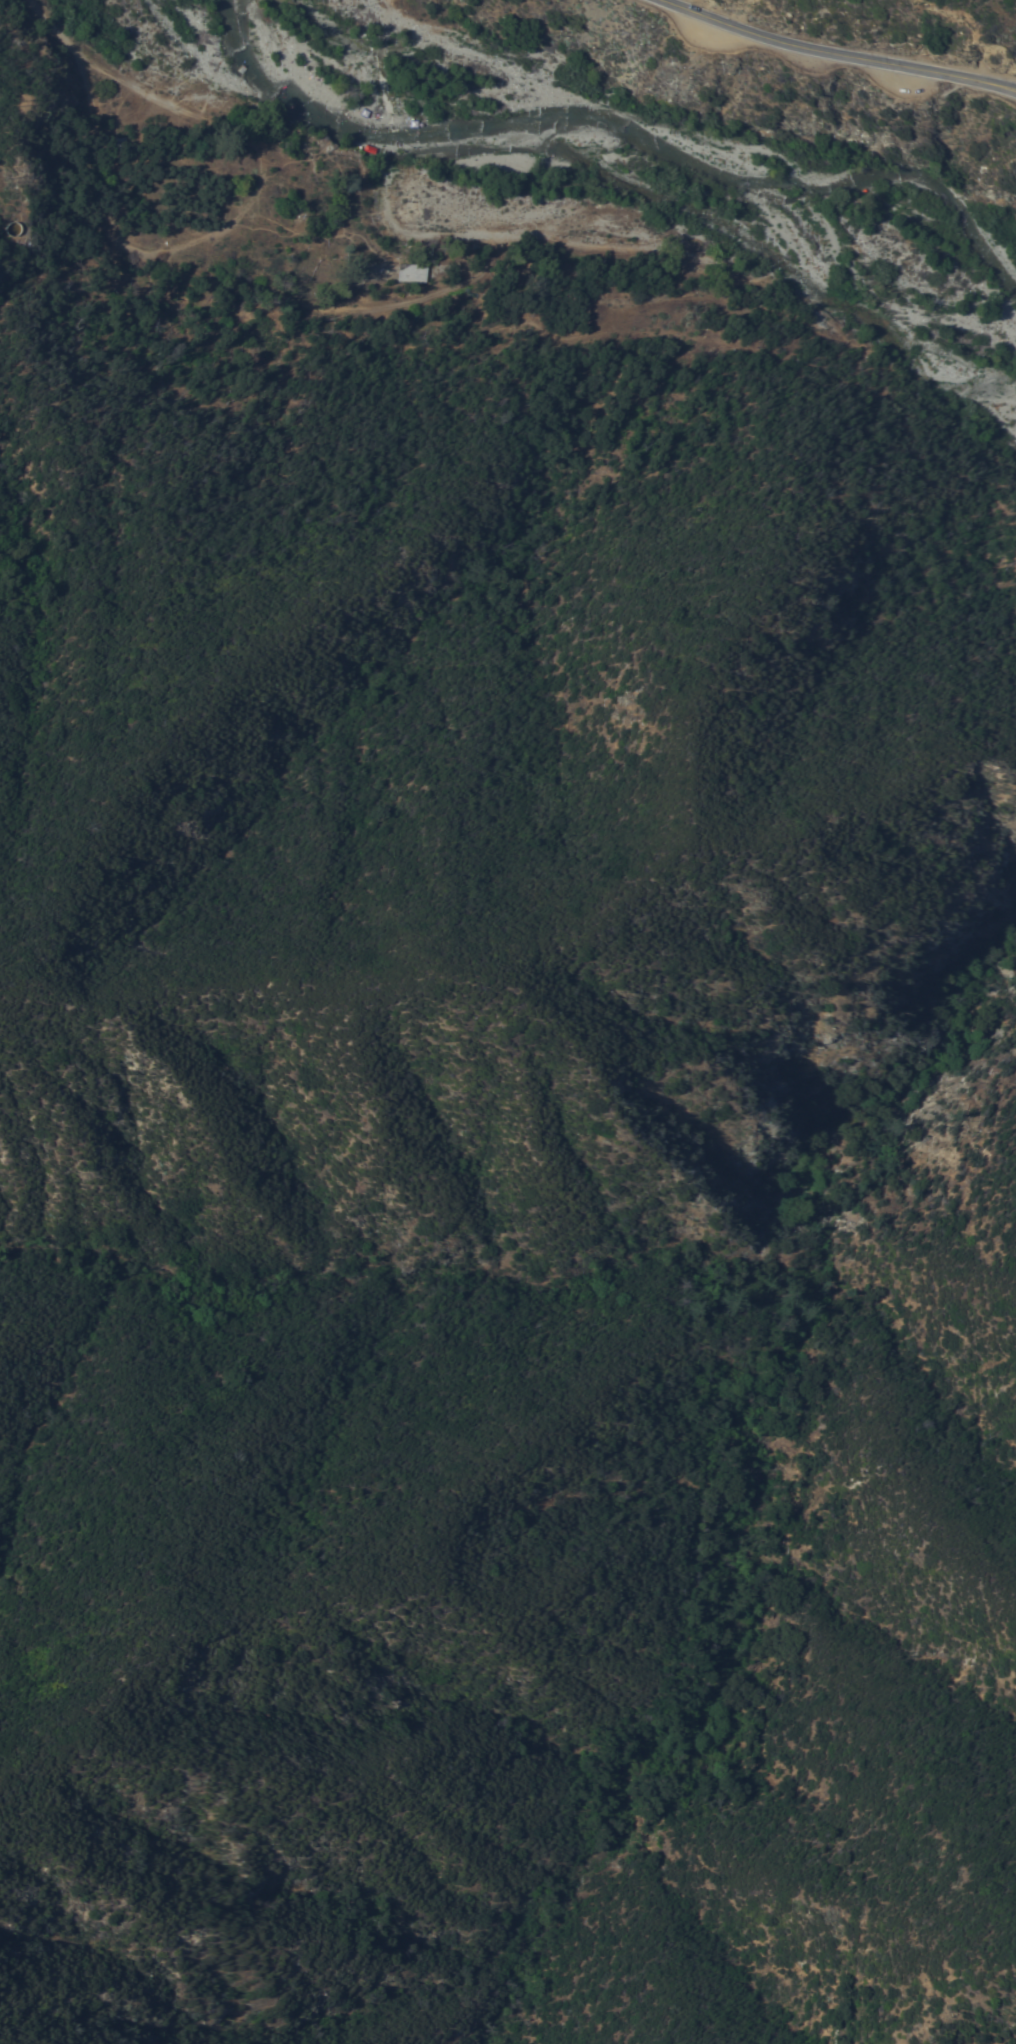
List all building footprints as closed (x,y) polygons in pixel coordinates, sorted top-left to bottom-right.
[(128,136),(128,147),(117,148),(116,137),(128,136)] [(18,221),(21,223),(22,226),(23,230),(21,233),(18,235),(15,235),(11,235),(8,233),(7,229),(7,225),(9,222),(14,220),(18,221)] [(398,264),(393,264),(393,259),(400,259),(400,263),(427,263),(427,281),(398,280),(398,264)] [(487,305),(480,319),(472,315),(479,301),(487,305)]
